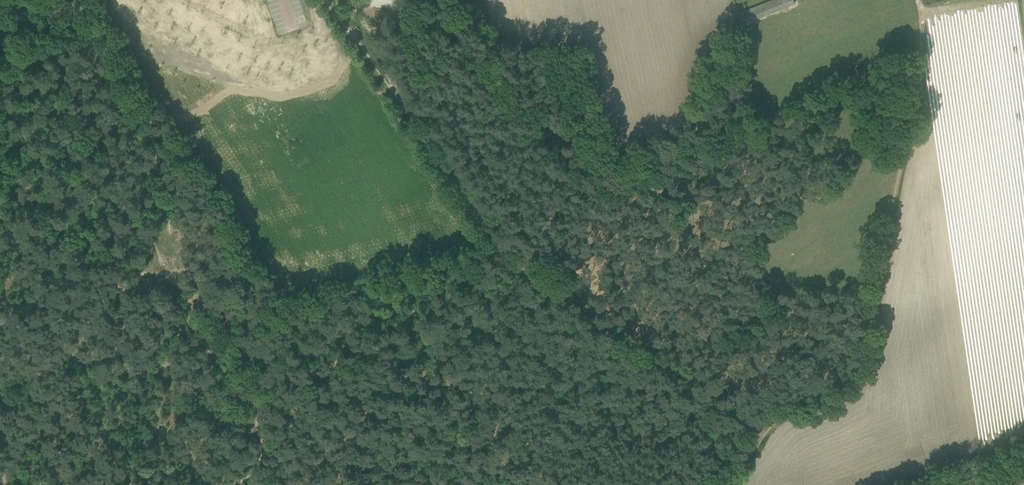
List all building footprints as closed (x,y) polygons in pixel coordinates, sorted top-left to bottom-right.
[(738,13),(743,25),(795,4),(793,0),(771,0),(738,13)]
